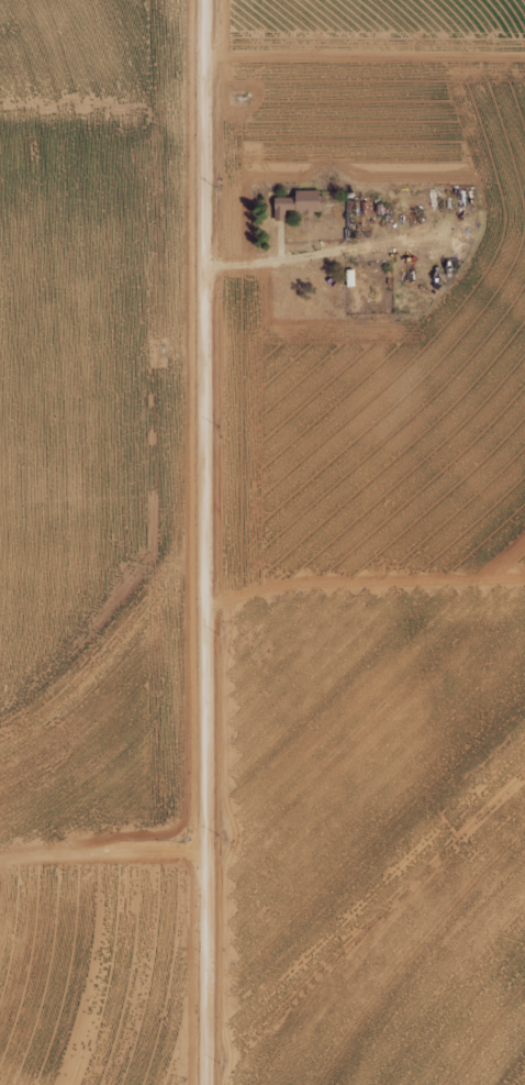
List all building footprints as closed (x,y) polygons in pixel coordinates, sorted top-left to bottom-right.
[(293,198),(272,199),(273,221),(285,221),(284,212),(320,210),(319,190),(293,191),(293,198)]
